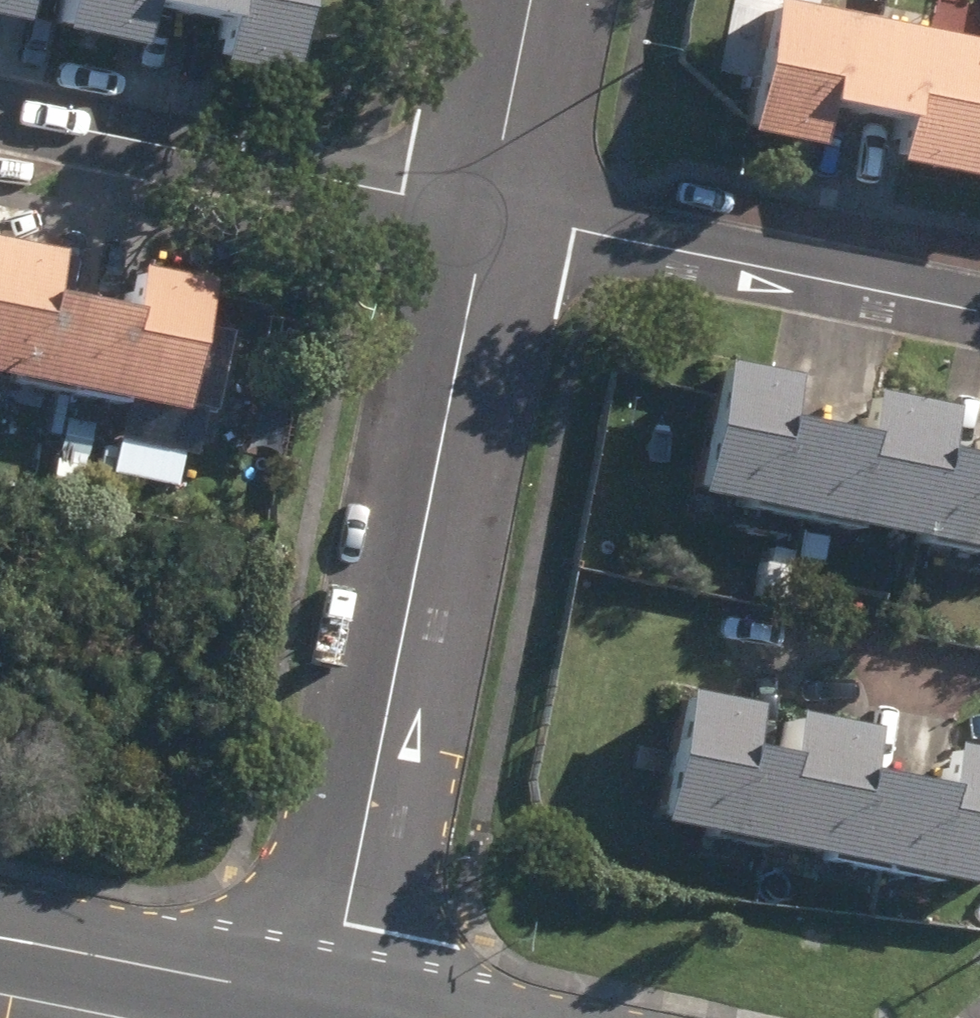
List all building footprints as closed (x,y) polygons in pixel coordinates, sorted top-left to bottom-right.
[(30,20),(34,0),(0,0),(0,13),(30,20)] [(70,25),(110,35),(118,0),(76,0),(70,25)] [(110,35),(146,43),(156,0),(118,0),(110,35)] [(236,16),(227,58),(294,72),(310,0),(162,0),(236,16)] [(785,0),(783,0),(758,131),(827,145),(835,106),(892,117),(910,26),(785,0)] [(910,26),(892,117),(916,123),(908,162),(979,176),(979,40),(910,26)] [(0,250),(0,387),(60,399),(77,313),(18,302),(27,256),(0,250)] [(96,316),(77,313),(60,399),(154,418),(180,287),(105,271),(96,316)] [(796,525),(815,438),(757,427),(766,382),(696,368),(670,499),(796,525)] [(815,438),(796,525),(911,548),(930,461),(914,457),(923,415),(843,397),(834,441),(815,438)] [(911,548),(979,562),(979,425),(961,421),(952,465),(930,461),(911,548)] [(760,854),(786,722),(767,718),(758,764),(719,756),(728,710),(660,697),(634,830),(760,854)] [(846,734),(786,722),(760,854),(875,877),(892,790),(837,779),(846,734)] [(892,790),(875,877),(972,896),(979,856),(979,760),(923,749),(914,795),(892,790)]
